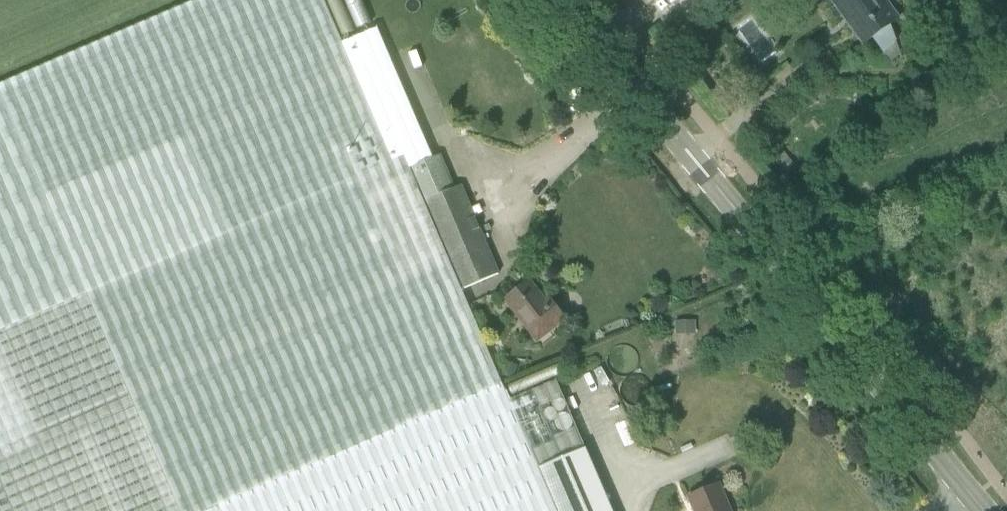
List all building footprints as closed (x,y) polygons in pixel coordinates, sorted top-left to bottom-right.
[(538,469),(585,449),(556,381),(509,401),(461,291),(409,169),(435,158),(377,25),(340,41),(323,0),(200,0),(0,86),(0,510),(556,510),(538,469)] [(340,35),(370,23),(361,0),(326,0),(340,35)] [(885,0),(830,0),(862,45),(872,38),(885,56),(896,42),(890,26),(899,19),(885,0)] [(783,152),(774,160),(787,176),(797,168),(783,152)] [(461,291),(499,275),(461,187),(453,191),(439,157),(435,158),(409,169),(461,291)] [(544,301),(528,281),(502,301),(536,343),(566,319),(548,297),(544,301)] [(498,375),(513,380),(517,367),(503,362),(498,375)] [(585,449),(538,469),(556,510),(611,510),(585,449)] [(688,498),(694,510),(730,510),(719,485),(688,498)]
